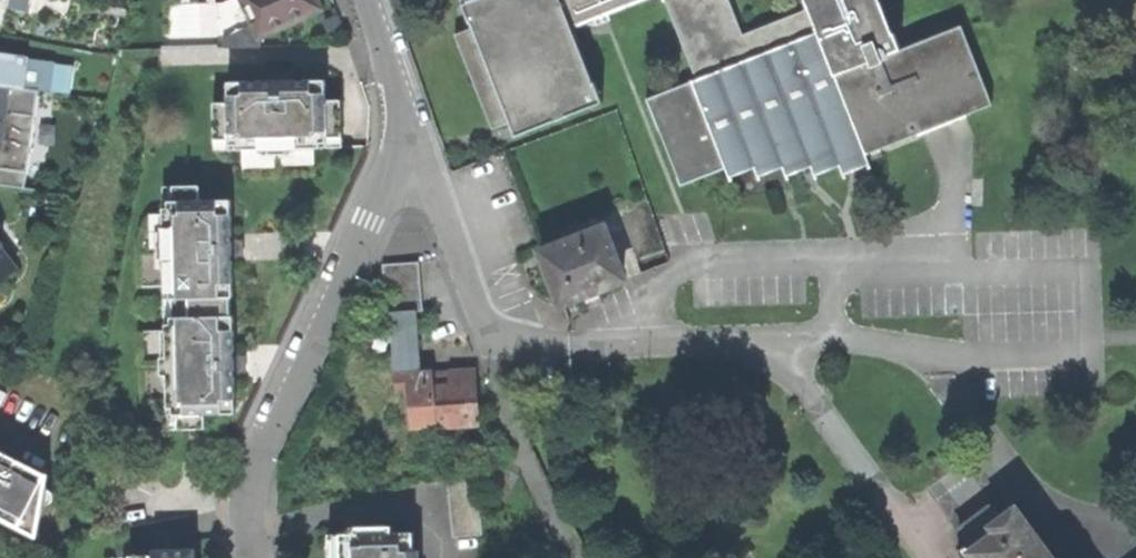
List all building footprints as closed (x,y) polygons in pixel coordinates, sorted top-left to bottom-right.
[(28,11),(66,18),(69,0),(30,0),(28,11)] [(228,1),(244,35),(256,30),(260,37),(322,7),(319,0),(229,0),(228,1)] [(603,102),(595,82),(593,83),(571,26),(573,25),(571,20),(563,0),(463,0),(464,3),(463,4),(470,24),(472,23),(474,27),(457,34),(457,32),(454,33),(492,129),(494,128),(493,127),(510,120),(515,132),(514,133),(515,136),(603,102)] [(571,20),(619,0),(563,0),(571,20)] [(696,79),(819,31),(810,8),(743,34),(730,0),(666,0),(696,79)] [(810,8),(819,31),(836,74),(901,48),(895,32),(893,33),(880,0),(807,0),(810,8)] [(677,178),(680,186),(726,168),(731,180),(733,179),(732,176),(754,167),(760,181),(762,180),(760,176),(783,167),(788,180),(790,179),(789,175),(812,166),(816,179),(818,178),(817,175),(840,165),(845,178),(847,177),(846,174),(868,165),(869,169),(871,168),(869,161),(882,156),(880,149),(920,133),(961,117),(992,104),(961,25),(901,48),(836,74),(819,31),(696,79),(646,98),(659,131),(660,130),(678,177),(677,178)] [(23,87),(27,65),(0,61),(0,84),(23,87)] [(279,73),(271,73),(271,82),(267,82),(268,80),(231,81),(231,101),(216,101),(217,148),(244,147),(262,147),(262,137),(305,136),(305,146),(317,146),(345,145),(345,99),(329,99),(329,79),(291,79),(291,82),(288,82),(288,73),(279,73)] [(23,87),(0,84),(0,147),(24,150),(32,88),(23,87)] [(318,173),(317,146),(305,146),(305,136),(262,137),(262,147),(244,147),(245,174),(318,173)] [(201,184),(164,184),(164,211),(164,228),(174,228),(174,267),(165,267),(165,286),(166,329),(166,345),(176,345),(177,383),(167,383),(167,401),(168,429),(205,428),(204,413),(236,413),(236,376),(234,376),(234,372),(241,372),(241,364),(241,355),(234,355),(233,352),(235,352),(234,316),(233,316),(232,297),(234,296),(234,260),(231,260),(231,257),(239,256),(239,247),(239,239),(231,239),(231,235),(233,235),(232,198),(201,199),(201,184)] [(137,286),(165,286),(165,267),(174,267),(174,228),(164,228),(164,211),(149,211),(139,234),(137,256),(137,286)] [(602,287),(625,278),(604,227),(541,251),(552,278),(561,302),(580,295),(581,298),(603,289),(602,287)] [(14,268),(0,249),(0,279),(14,268)] [(422,260),(385,263),(386,280),(392,280),(422,278),(422,260)] [(425,309),(422,278),(392,280),(394,312),(416,310),(425,309)] [(420,372),(416,310),(394,312),(398,375),(420,374),(420,372)] [(139,401),(167,401),(167,383),(177,383),(176,345),(166,345),(166,329),(138,329),(139,401)] [(434,371),(420,372),(420,374),(398,375),(399,389),(410,388),(413,426),(481,421),(478,396),(476,370),(453,371),(454,383),(435,384),(434,371)] [(453,371),(434,371),(435,384),(454,383),(453,371)] [(42,503),(32,499),(36,492),(40,483),(44,485),(47,473),(0,448),(0,517),(33,534),(35,533),(42,503)] [(480,473),(449,476),(455,536),(485,533),(480,473)] [(963,557),(1052,557),(1016,508),(1001,518),(991,505),(965,523),(975,537),(957,550),(963,557)] [(352,525),(352,533),(342,533),(343,557),(421,557),(421,549),(415,549),(414,531),(387,531),(386,525),(352,525)] [(196,548),(154,549),(154,553),(131,553),(131,556),(105,557),(196,557),(196,548)]
